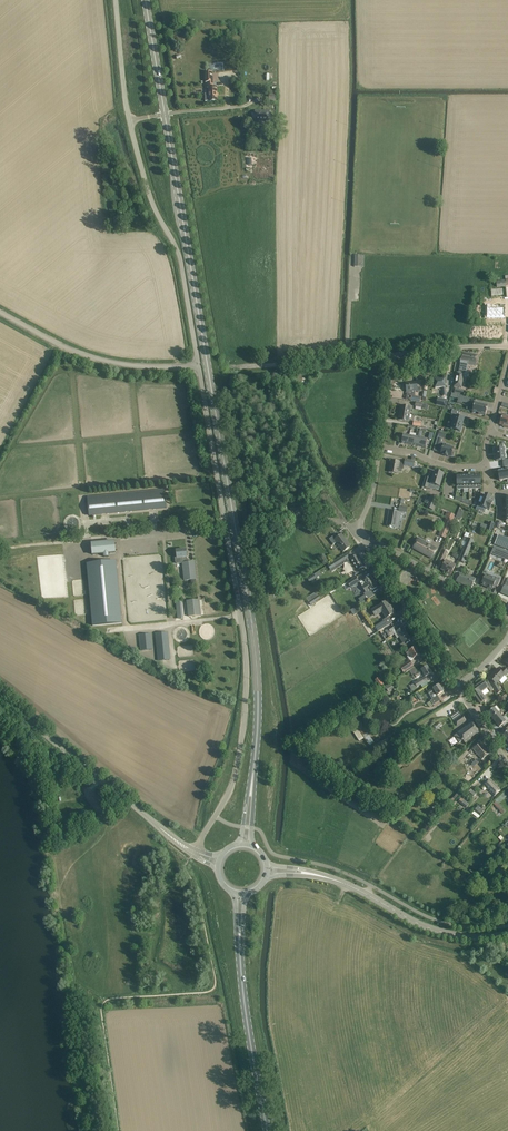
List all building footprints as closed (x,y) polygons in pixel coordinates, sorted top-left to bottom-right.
[(213,82),(212,72),(205,72),(206,82),(207,82),(207,88),(209,88),(209,93),(205,94),(205,101),(210,101),(210,102),(217,101),(217,87),(211,87),(211,82),(213,82)] [(271,122),(271,110),(254,111),(255,123),(259,123),(259,122),(266,122),(271,122)] [(364,256),(355,255),(354,267),(364,267),(364,256)] [(505,276),(505,280),(496,281),(497,287),(507,286),(507,276),(505,276)] [(503,296),(503,289),(491,290),(491,297),(494,297),(494,296),(503,296)] [(505,319),(505,303),(494,304),(494,305),(491,305),(491,304),(486,304),(486,319),(505,319)] [(461,363),(459,373),(464,374),(463,377),(467,378),(468,364),(476,366),(478,355),(462,352),(459,363),(461,363)] [(459,373),(457,373),(454,387),(461,388),(463,377),(464,374),(459,373)] [(438,380),(438,379),(434,379),(435,385),(435,388),(442,387),(443,397),(447,396),(446,388),(445,379),(438,380)] [(417,388),(417,382),(406,383),(407,392),(418,391),(418,392),(421,392),(421,387),(417,388)] [(447,400),(438,398),(436,405),(446,407),(447,400)] [(472,411),(479,413),(479,414),(483,415),(484,414),(485,415),(486,411),(487,410),(488,406),(482,405),(482,404),(480,403),(475,402),(474,406),(471,405),(470,410),(473,411),(472,411)] [(401,405),(399,413),(410,415),(411,407),(401,405)] [(410,415),(399,413),(398,420),(409,422),(410,415)] [(500,425),(507,426),(507,422),(507,416),(503,415),(500,425)] [(461,427),(464,419),(455,417),(453,423),(449,421),(448,426),(452,427),(451,429),(460,432),(461,432),(462,427),(461,427)] [(453,452),(454,448),(448,446),(448,445),(440,443),(442,439),(437,437),(435,445),(443,447),(441,454),(443,455),(443,456),(447,457),(447,456),(451,457),(453,457),(454,452),(453,452)] [(496,455),(496,461),(502,460),(503,467),(507,467),(507,459),(505,460),(504,449),(503,449),(503,448),(499,449),(495,450),(495,453),(496,455)] [(400,462),(391,460),(389,472),(398,474),(398,471),(402,472),(402,469),(403,469),(404,464),(399,463),(400,462)] [(505,467),(506,471),(502,471),(498,472),(500,481),(501,481),(507,480),(507,481),(507,482),(507,467),(505,467)] [(438,490),(443,475),(435,472),(432,480),(430,479),(425,477),(422,487),(429,489),(431,485),(435,486),(434,489),(438,490)] [(166,508),(165,490),(87,498),(89,515),(166,508)] [(438,498),(431,495),(426,507),(433,510),(438,498)] [(485,495),(481,504),(478,503),(475,510),(479,512),(480,509),(484,511),(485,509),(486,509),(489,510),(492,502),(489,501),(491,497),(485,495)] [(303,515),(301,505),(290,507),(291,517),(303,515)] [(395,511),(390,510),(387,526),(396,528),(399,512),(395,511)] [(447,514),(438,536),(445,539),(454,517),(447,514)] [(350,546),(342,535),(337,538),(335,535),(329,540),(333,545),(336,542),(343,552),(350,546)] [(498,535),(494,545),(507,550),(507,539),(498,535)] [(424,540),(418,538),(413,548),(432,558),(437,549),(423,542),(424,540)] [(474,541),(468,538),(459,561),(464,563),(474,541)] [(115,553),(114,541),(92,544),(93,555),(104,554),(104,557),(109,557),(109,554),(115,553)] [(507,558),(507,554),(493,548),(492,551),(499,554),(499,556),(504,558),(504,556),(507,558)] [(187,557),(186,550),(176,551),(177,558),(175,558),(175,562),(177,564),(183,563),(184,581),(196,579),(194,562),(187,562),(187,557)] [(447,552),(443,550),(438,561),(442,564),(447,552)] [(350,551),(344,555),(346,560),(348,563),(354,573),(355,572),(356,575),(362,571),(361,568),(364,566),(357,555),(354,557),(350,551)] [(344,555),(333,563),(335,567),(346,560),(344,555)] [(116,561),(87,564),(93,626),(122,623),(116,561)] [(455,565),(445,561),(441,570),(451,575),(454,569),(453,569),(455,565)] [(476,579),(460,572),(458,576),(456,581),(471,588),(474,583),(476,579)] [(314,575),(307,579),(310,583),(316,579),(314,575)] [(486,575),(481,584),(492,589),(494,585),(497,587),(501,578),(497,577),(496,579),(486,575)] [(377,587),(370,576),(363,581),(363,580),(360,582),(366,592),(370,590),(370,591),(377,587)] [(356,577),(347,583),(350,586),(358,581),(356,577)] [(318,595),(309,602),(311,605),(315,603),(314,602),(320,598),(318,595)] [(364,595),(358,599),(361,603),(367,599),(364,595)] [(200,615),(198,600),(187,601),(189,617),(200,615)] [(394,614),(386,601),(371,611),(375,617),(383,611),(387,618),(394,614)] [(375,627),(378,632),(387,626),(384,621),(375,627)] [(392,626),(385,631),(389,637),(394,634),(392,631),(394,629),(392,626)] [(394,634),(397,639),(399,637),(403,643),(410,639),(403,628),(396,632),(394,634)] [(167,632),(156,633),(159,661),(170,660),(167,632)] [(151,634),(140,635),(141,651),(152,650),(151,634)] [(420,655),(415,647),(405,653),(407,657),(411,655),(414,659),(420,655)] [(409,671),(414,667),(414,668),(413,666),(410,661),(400,667),(404,674),(409,671)] [(418,672),(414,667),(409,671),(413,678),(415,677),(416,678),(423,673),(426,677),(432,673),(427,666),(418,672)] [(503,667),(500,671),(498,669),(489,678),(493,682),(491,684),(498,694),(502,691),(496,684),(504,675),(505,676),(507,673),(507,672),(503,667)] [(379,677),(375,680),(380,687),(384,685),(379,677)] [(427,681),(425,677),(414,684),(409,687),(412,691),(417,688),(427,681)] [(486,683),(484,681),(475,687),(477,690),(474,691),(476,693),(474,694),(480,704),(486,700),(482,693),(488,688),(490,692),(494,689),(492,687),(488,681),(486,683)] [(393,688),(390,683),(384,687),(385,689),(386,689),(388,692),(393,688)] [(439,685),(428,692),(432,699),(438,696),(437,696),(443,692),(443,691),(444,690),(442,688),(441,688),(439,685)] [(441,701),(438,696),(432,699),(430,701),(427,704),(430,708),(441,701)] [(494,708),(492,709),(488,713),(492,718),(498,712),(500,711),(496,706),(494,708)] [(495,722),(502,717),(498,712),(492,718),(495,722)] [(462,715),(453,721),(457,727),(466,721),(462,715)] [(506,722),(502,717),(495,722),(499,727),(506,722)] [(479,732),(471,722),(457,732),(458,733),(454,736),(459,743),(463,740),(464,742),(479,732)] [(352,731),(360,742),(364,739),(356,728),(352,731)] [(382,740),(373,745),(374,749),(384,743),(382,740)] [(484,748),(479,742),(472,748),(482,760),(492,752),(487,745),(484,748)] [(500,791),(489,779),(483,785),(494,797),(500,791)] [(476,794),(471,789),(468,793),(473,798),(476,794)] [(469,804),(462,798),(459,802),(467,808),(469,804)] [(499,804),(496,801),(494,802),(493,804),(495,806),(492,810),(497,815),(500,812),(502,814),(506,811),(499,804)] [(474,811),(480,816),(484,811),(478,806),(474,811)]
